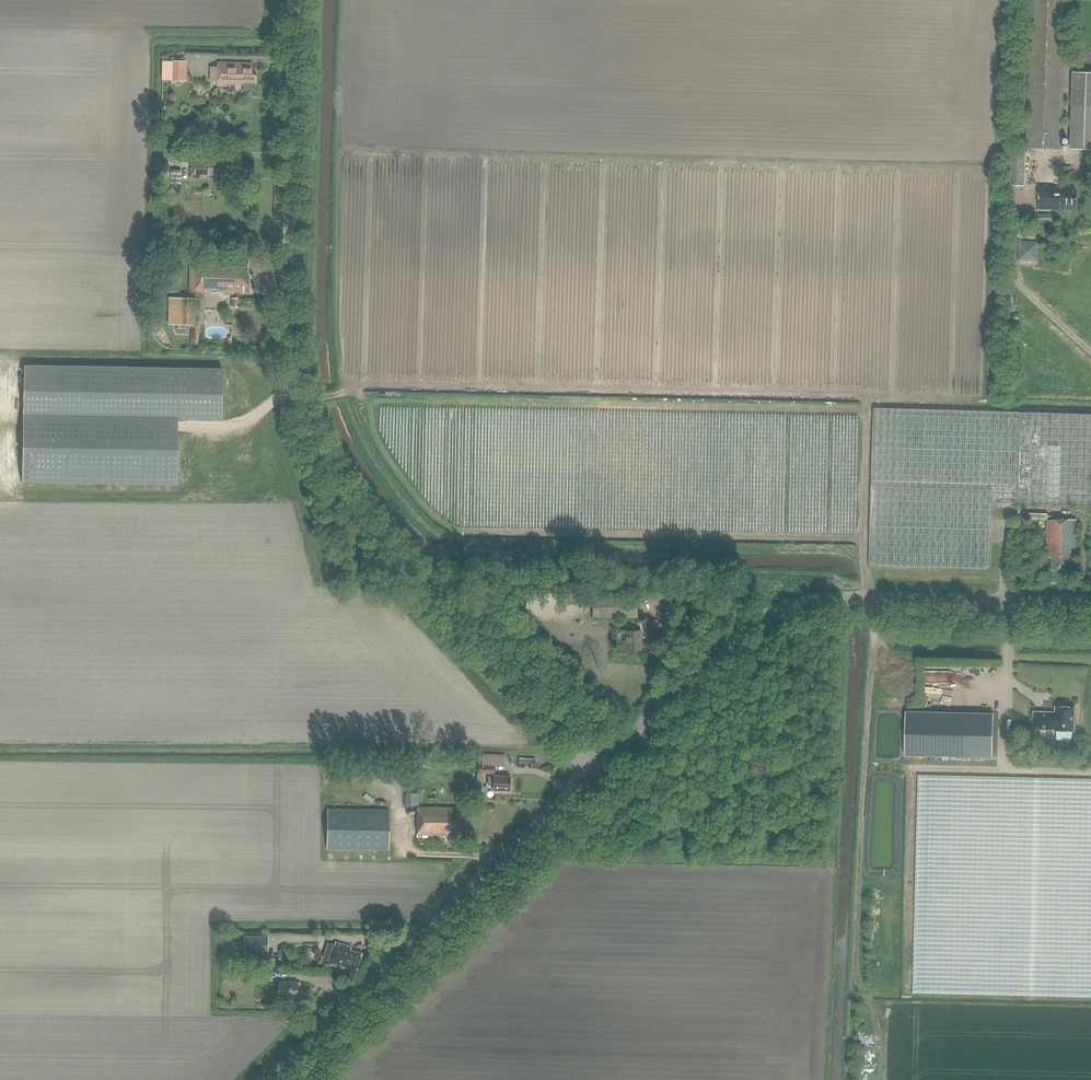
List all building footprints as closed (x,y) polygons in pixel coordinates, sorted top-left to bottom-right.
[(163,61),(163,81),(185,81),(186,61),(183,61),(183,53),(170,53),(170,61),(163,61)] [(255,91),(255,70),(255,69),(252,69),(252,63),(217,62),(217,67),(210,67),(210,82),(217,82),(217,87),(236,87),(236,85),(243,85),(243,91),(255,91)] [(1090,150),(1090,73),(1071,73),(1069,150),(1090,150)] [(174,162),(175,150),(164,150),(163,162),(174,162)] [(249,164),(249,160),(208,160),(208,161),(192,160),(190,160),(190,178),(191,178),(208,178),(208,176),(238,176),(238,178),(249,178),(249,173),(253,173),(253,164),(249,164)] [(181,187),(181,171),(171,171),(171,187),(181,187)] [(1074,203),(1077,203),(1078,194),(1074,193),(1074,187),(1039,186),(1038,208),(1074,210),(1074,203)] [(1038,261),(1038,242),(1019,241),(1019,260),(1038,261)] [(191,262),(191,293),(196,293),(233,293),(233,292),(243,292),(243,286),(248,286),(248,263),(191,262)] [(180,298),(180,324),(196,324),(196,299),(180,298)] [(191,325),(190,345),(192,345),(198,345),(199,326),(192,325),(191,325)] [(223,368),(191,368),(25,365),(23,482),(177,484),(178,418),(192,418),(222,419),(223,368)] [(1090,507),(1090,415),(873,409),(868,566),(989,569),(990,504),(1090,507)] [(1069,567),(1075,567),(1075,520),(1046,520),(1046,547),(1049,547),(1049,558),(1052,558),(1051,571),(1069,571),(1069,567)] [(593,616),(640,616),(640,596),(593,595),(593,616)] [(672,601),(663,600),(662,611),(672,612),(672,601)] [(641,630),(623,630),(624,651),(642,651),(641,630)] [(1073,732),(1074,708),(1056,707),(1056,714),(1034,713),(1034,729),(1055,729),(1055,731),(1073,732)] [(992,758),(993,714),(905,712),(904,756),(992,758)] [(509,764),(509,753),(487,753),(487,764),(509,764)] [(478,765),(478,773),(483,773),(495,774),(495,766),(478,765)] [(1012,884),(1090,885),(1090,775),(1013,774),(1012,884)] [(493,790),(510,791),(510,777),(494,776),(494,778),(489,778),(489,784),(493,784),(493,790)] [(405,805),(419,805),(418,793),(405,794),(405,805)] [(417,807),(417,838),(438,838),(437,848),(446,848),(446,841),(446,836),(456,836),(456,832),(469,832),(469,808),(417,807)] [(327,849),(388,850),(389,811),(328,810),(327,849)] [(268,935),(244,934),(244,953),(268,953),(268,935)] [(339,965),(356,971),(361,955),(350,951),(350,948),(335,943),(334,947),(329,945),(326,954),(331,955),(328,964),(338,968),(339,965)] [(281,954),(268,954),(269,965),(281,965),(281,954)] [(256,980),(271,981),(271,973),(256,972),(256,980)] [(278,997),(296,997),(296,983),(278,983),(278,997)]
